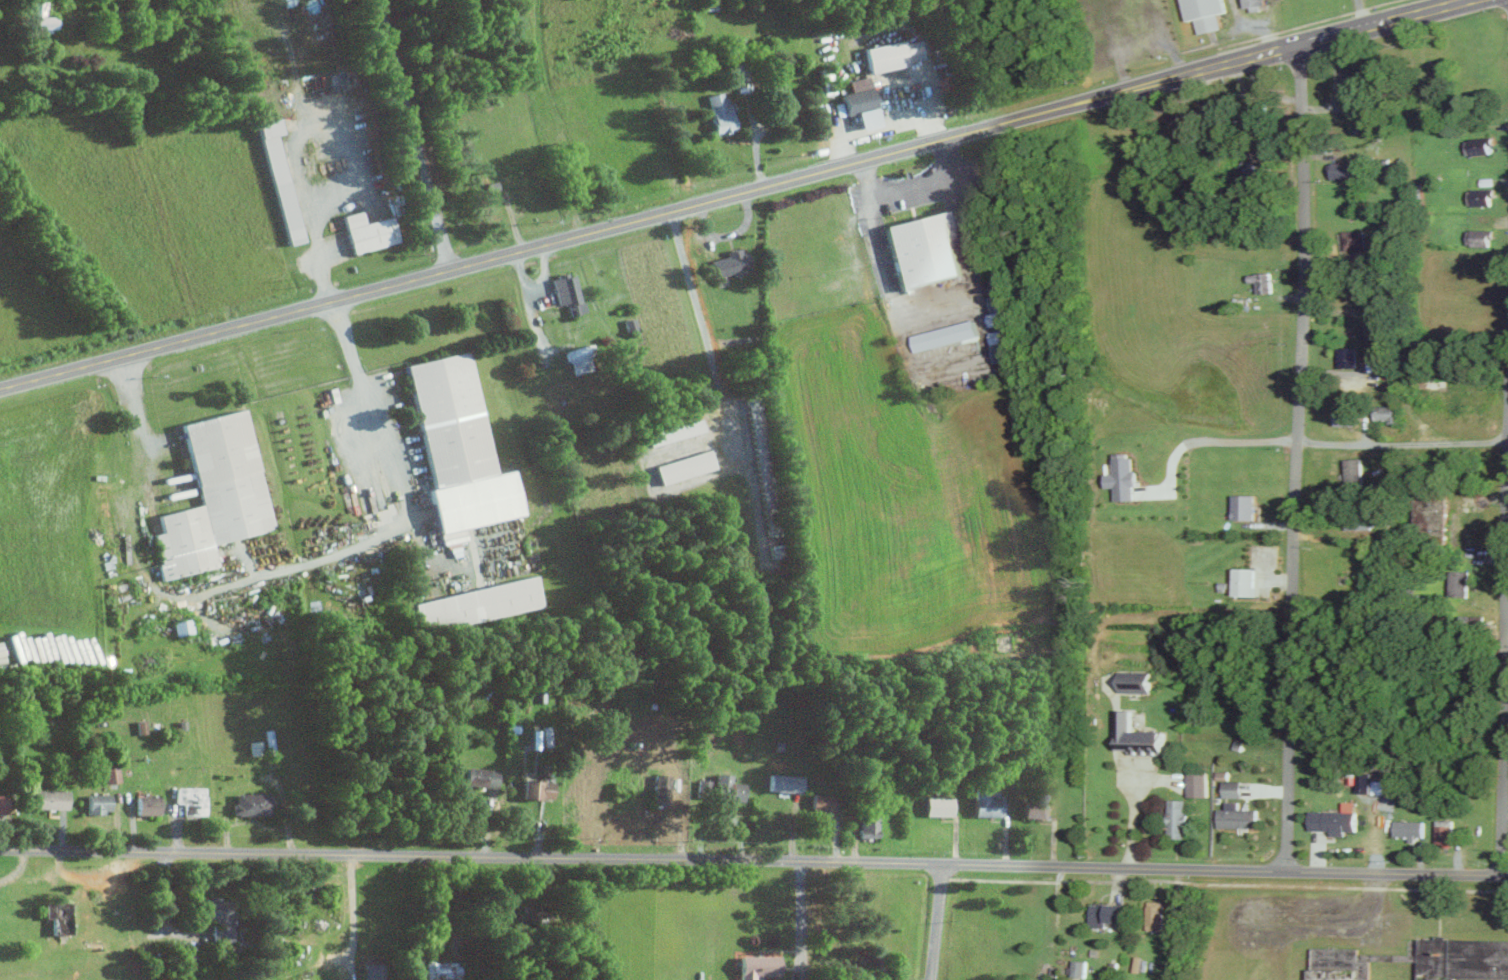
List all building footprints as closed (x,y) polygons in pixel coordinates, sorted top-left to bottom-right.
[(30,29),(52,29),(53,15),(45,15),(45,0),(36,0),(36,15),(30,15),(30,29)] [(1198,19),(1201,33),(1223,28),(1220,13),(1226,12),(1224,0),(1184,0),(1189,20),(1198,19)] [(1246,9),(1258,8),(1257,5),(1267,5),(1266,0),(1245,0),(1246,9)] [(741,36),(742,43),(726,46),(725,38),(741,36)] [(864,48),(870,74),(906,66),(905,63),(922,60),(918,40),(902,43),(900,41),(864,48)] [(726,50),(728,61),(742,59),(741,48),(726,50)] [(735,64),(738,93),(751,93),(748,63),(735,64)] [(841,93),(843,103),(835,104),(837,116),(855,113),(854,110),(875,106),(870,74),(846,79),(848,92),(841,93)] [(706,95),(714,135),(733,131),(728,103),(726,103),(724,97),(722,97),(719,92),(706,95)] [(251,125),(284,246),(302,241),(273,136),(281,134),(276,118),(251,125)] [(1491,154),(1490,137),(1467,138),(1467,155),(1491,154)] [(1357,165),(1333,164),(1332,177),(1356,178),(1357,165)] [(493,181),(495,188),(484,191),(482,184),(493,181)] [(1494,205),(1494,188),(1469,189),(1470,205),(1494,205)] [(881,227),(944,210),(961,274),(898,291),(881,227)] [(390,216),(397,243),(351,255),(340,216),(359,211),(363,224),(390,216)] [(1366,247),(1364,229),(1344,231),(1346,250),(1366,247)] [(1469,229),(1468,245),(1491,246),(1491,229),(1469,229)] [(745,251),(751,271),(733,276),(732,274),(714,279),(709,262),(726,257),(725,253),(739,249),(740,252),(745,251)] [(549,279),(557,305),(579,299),(572,272),(549,279)] [(1258,282),(1259,293),(1273,292),(1272,272),(1250,273),(1250,282),(1258,282)] [(988,326),(1008,324),(1005,294),(989,296),(991,313),(987,314),(988,326)] [(587,311),(584,300),(570,305),(573,315),(587,311)] [(912,336),(917,352),(979,335),(974,319),(912,336)] [(991,344),(1011,341),(1009,329),(989,331),(991,344)] [(992,345),(995,362),(1012,359),(1009,342),(992,345)] [(561,353),(565,366),(571,364),(575,375),(598,368),(591,344),(561,353)] [(1358,366),(1358,347),(1340,347),(1341,367),(1358,366)] [(402,367),(431,487),(425,492),(435,533),(515,513),(505,473),(494,476),(464,352),(402,367)] [(1377,420),(1389,419),(1389,423),(1399,423),(1399,405),(1376,406),(1377,420)] [(1358,425),(1357,409),(1337,409),(1337,425),(1358,425)] [(188,426),(206,502),(162,513),(165,528),(157,530),(168,576),(220,563),(214,540),(273,526),(246,412),(188,426)] [(647,435),(651,448),(706,432),(702,419),(647,435)] [(654,467),(660,486),(717,469),(712,450),(654,467)] [(1116,500),(1135,500),(1134,453),(1114,453),(1115,473),(1106,473),(1106,488),(1116,487),(1116,500)] [(1362,458),(1346,459),(1347,484),(1364,483),(1362,458)] [(1234,519),(1256,519),(1256,495),(1234,494),(1234,519)] [(441,545),(466,539),(463,527),(439,533),(441,545)] [(768,547),(770,559),(783,558),(781,546),(768,547)] [(1235,596),(1257,596),(1258,568),(1236,568),(1235,596)] [(1469,571),(1451,570),(1450,596),(1469,597),(1469,571)] [(532,575),(539,607),(415,634),(409,602),(532,575)] [(172,622),(175,636),(193,632),(190,618),(172,622)] [(1152,672),(1120,671),(1119,692),(1152,693),(1152,672)] [(1116,708),(1115,748),(1130,748),(1130,751),(1162,752),(1163,731),(1131,731),(1131,708),(1116,708)] [(248,742),(250,754),(262,753),(261,740),(248,742)] [(781,741),(781,750),(773,750),(773,740),(781,741)] [(497,769),(495,787),(462,783),(464,765),(497,769)] [(120,781),(118,766),(104,767),(106,783),(120,781)] [(1207,769),(1207,795),(1188,795),(1188,769),(1207,769)] [(716,772),(713,797),(742,800),(744,782),(730,781),(731,774),(716,772)] [(802,775),(800,791),(767,788),(768,772),(802,775)] [(670,774),(668,806),(650,805),(653,773),(670,774)] [(553,780),(551,799),(520,797),(521,777),(553,780)] [(710,780),(708,797),(696,795),(698,778),(710,780)] [(1223,797),(1242,798),(1242,781),(1223,781),(1223,797)] [(630,784),(629,799),(612,798),(613,782),(630,784)] [(179,786),(178,803),(186,803),(185,814),(210,815),(210,795),(208,795),(208,787),(179,786)] [(972,786),(972,815),(1001,815),(1001,797),(988,797),(988,786),(972,786)] [(72,790),(72,809),(36,808),(37,788),(72,790)] [(240,792),(271,792),(271,797),(273,797),(273,814),(237,814),(237,803),(240,803),(240,792)] [(833,794),(831,810),(810,807),(812,792),(833,794)] [(92,793),(92,813),(107,813),(107,810),(114,810),(114,793),(92,793)] [(1038,793),(1038,799),(1023,799),(1022,816),(1049,817),(1049,793),(1038,793)] [(11,813),(11,795),(0,795),(0,813),(11,813)] [(164,796),(164,814),(141,815),(141,796),(164,796)] [(925,796),(924,815),(952,816),(952,796),(925,796)] [(1168,799),(1166,836),(1185,837),(1187,800),(1168,799)] [(1240,809),(1240,802),(1228,801),(1227,809),(1220,809),(1219,827),(1259,828),(1260,810),(1240,809)] [(1310,830),(1332,831),(1332,836),(1346,836),(1346,831),(1357,832),(1357,801),(1344,801),(1344,811),(1310,811),(1310,830)] [(878,806),(877,836),(860,836),(861,806),(878,806)] [(1437,845),(1454,845),(1454,820),(1437,820),(1437,845)] [(1410,836),(1410,842),(1423,842),(1424,821),(1396,821),(1395,836),(1410,836)] [(205,899),(205,918),(219,918),(219,923),(216,923),(216,939),(235,939),(235,899),(205,899)] [(1148,929),(1164,929),(1163,901),(1147,901),(1148,929)] [(48,903),(49,918),(56,917),(57,934),(76,933),(75,902),(48,903)] [(1090,927),(1106,927),(1107,922),(1124,923),(1124,905),(1091,904),(1090,927)] [(1359,979),(1371,979),(1371,959),(1420,960),(1420,979),(1455,979),(1455,977),(1507,978),(1507,940),(1448,939),(1448,936),(1436,935),(1436,939),(1419,938),(1419,955),(1359,954),(1359,948),(1313,947),(1313,967),(1309,969),(1309,979),(1359,979)] [(779,955),(779,975),(753,975),(753,979),(738,979),(739,954),(779,955)] [(425,979),(458,979),(456,961),(423,963),(425,979)] [(1086,976),(1086,961),(1074,961),(1073,976),(1086,976)] [(380,963),(381,979),(363,979),(362,963),(380,963)]
